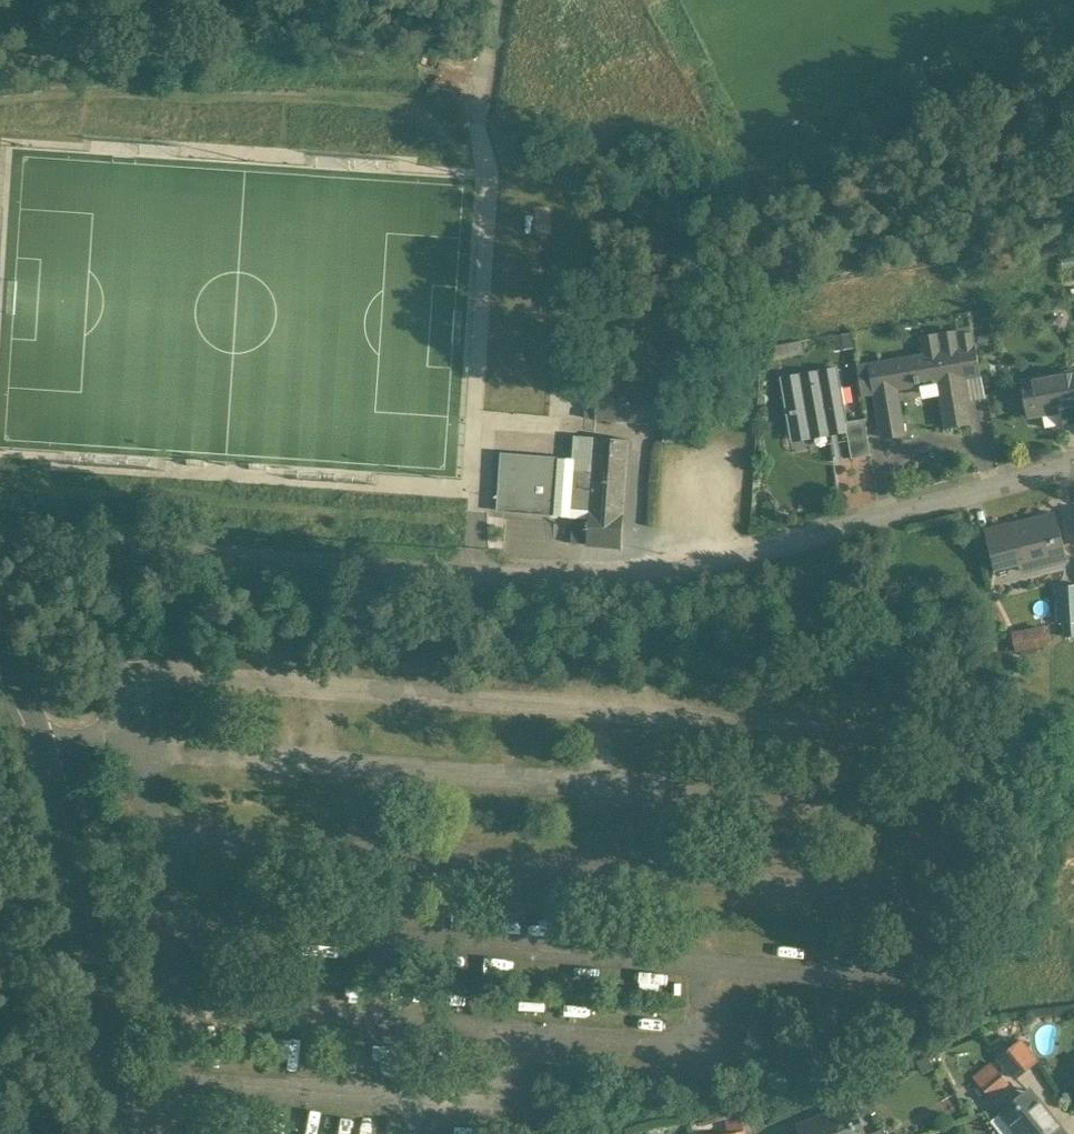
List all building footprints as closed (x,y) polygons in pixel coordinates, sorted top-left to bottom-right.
[(944,335),(923,338),(926,357),(881,365),(872,367),(876,391),(883,438),(904,434),(896,388),(920,384),(922,393),(927,395),(943,392),(948,427),(971,423),(963,373),(959,339),(958,336),(944,338),(944,335)] [(974,337),(959,339),(963,373),(980,370),(974,337)] [(881,362),(858,366),(862,393),(876,391),(872,367),(881,365),(881,362)] [(838,369),(781,379),(790,434),(827,428),(828,434),(847,431),(846,423),(848,422),(838,369)] [(1023,383),(1029,416),(1043,413),(1046,428),(1065,424),(1059,393),(1073,390),(1073,374),(1023,383)] [(660,388),(598,383),(596,420),(657,424),(660,388)] [(1059,393),(1065,424),(1065,426),(1073,424),(1073,390),(1059,393)] [(848,422),(846,423),(847,431),(852,459),(870,456),(865,420),(848,422)] [(594,437),(575,436),(571,495),(590,496),(594,437)] [(629,440),(594,437),(590,496),(589,512),(590,512),(589,518),(588,545),(622,547),(629,440)] [(555,473),(556,454),(503,452),(502,504),(528,505),(529,472),(555,473)] [(590,496),(571,495),(570,510),(589,512),(590,496)] [(1056,515),(1012,527),(1012,525),(985,531),(995,569),(1033,559),(1036,568),(1068,560),(1056,515)] [(589,518),(573,517),(571,544),(588,545),(589,518)] [(384,535),(374,535),(374,546),(383,546),(384,535)] [(1056,587),(1059,624),(1073,623),(1073,586),(1056,587)] [(1045,629),(1013,635),(1017,652),(1048,646),(1045,629)] [(1019,1040),(998,1058),(1015,1079),(1036,1061),(1019,1040)] [(990,1064),(965,1084),(983,1106),(1008,1084),(990,1064)] [(1001,1113),(992,1120),(1001,1133),(1014,1133),(1017,1132),(1019,1133),(1064,1133),(1028,1090),(1001,1113)] [(798,1126),(801,1133),(858,1133),(846,1107),(798,1126)]
